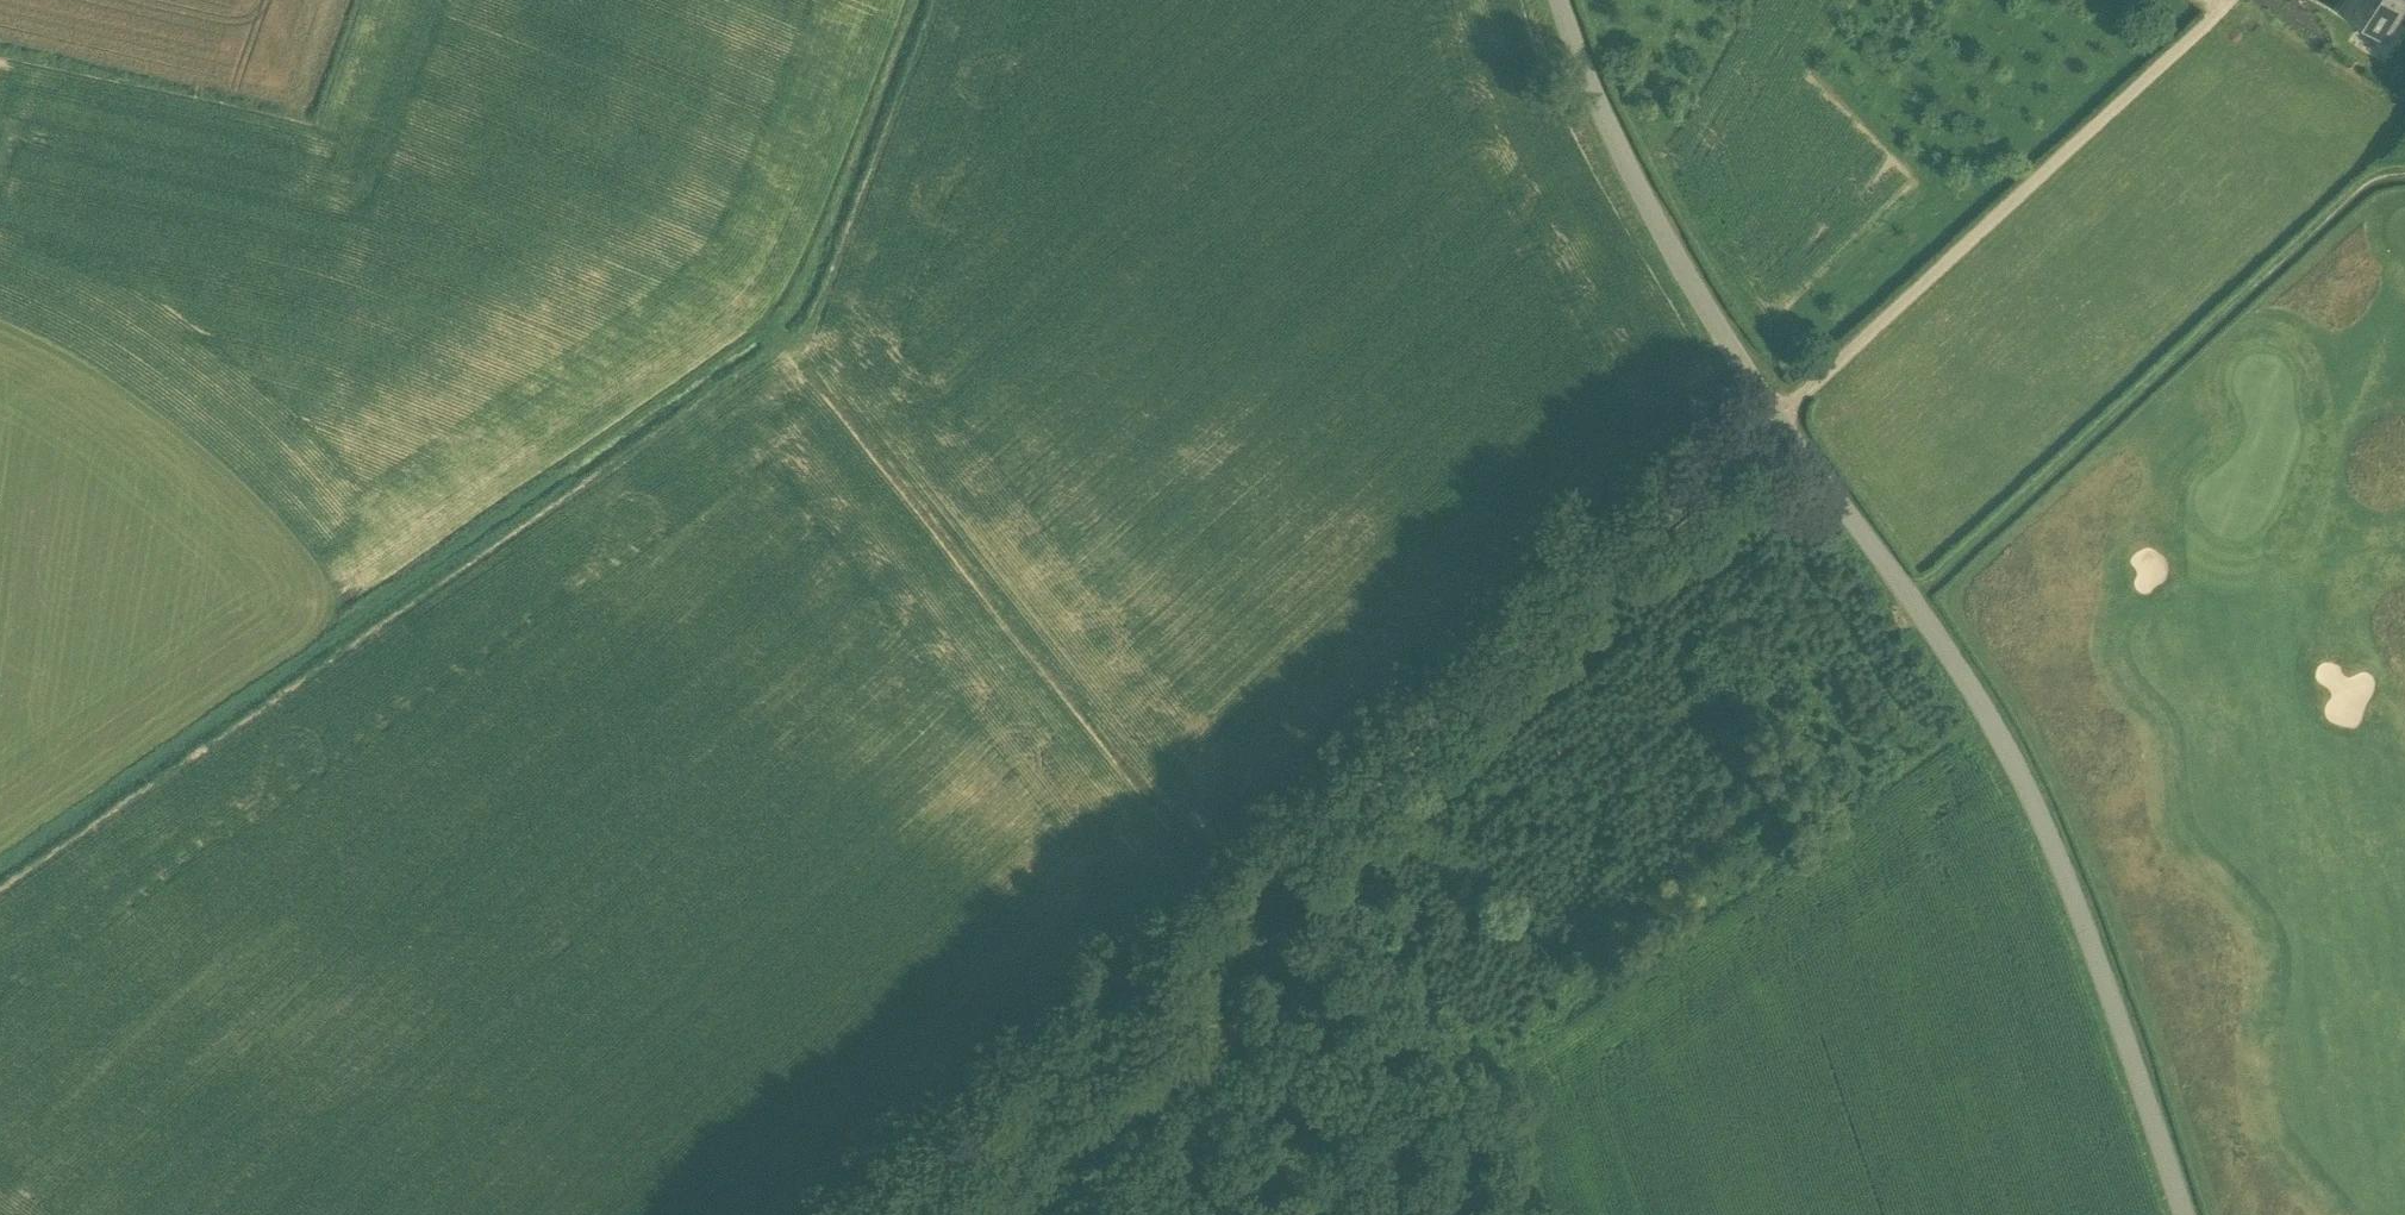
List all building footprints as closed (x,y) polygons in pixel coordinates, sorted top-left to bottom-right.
[(2404,4),(2404,0),(2347,0),(2342,8),(2384,35),(2404,4)]
